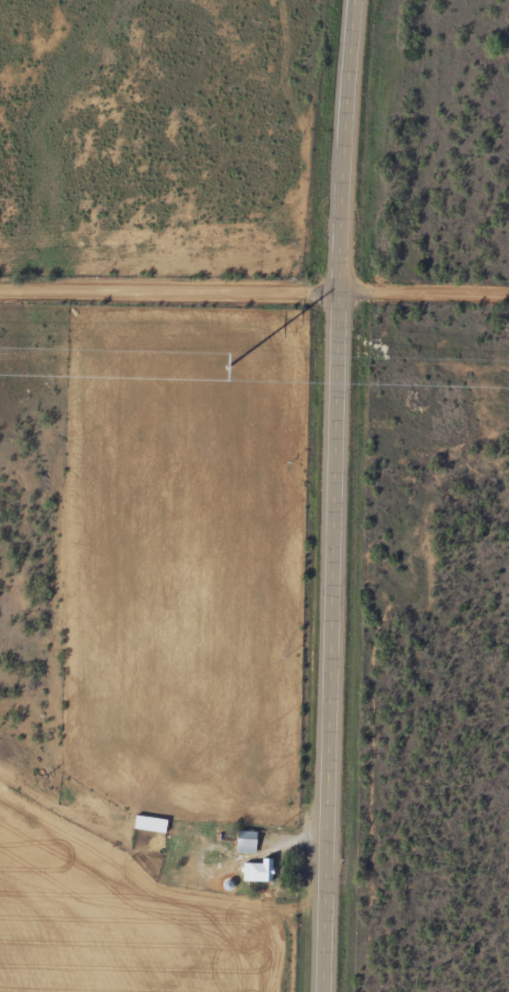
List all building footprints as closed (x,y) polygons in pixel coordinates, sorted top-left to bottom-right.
[(132,830),(165,833),(166,819),(134,816),(132,830)] [(235,853),(255,853),(256,831),(236,831),(235,853)] [(271,882),(271,859),(260,859),(260,863),(242,863),(242,882),(271,882)]
